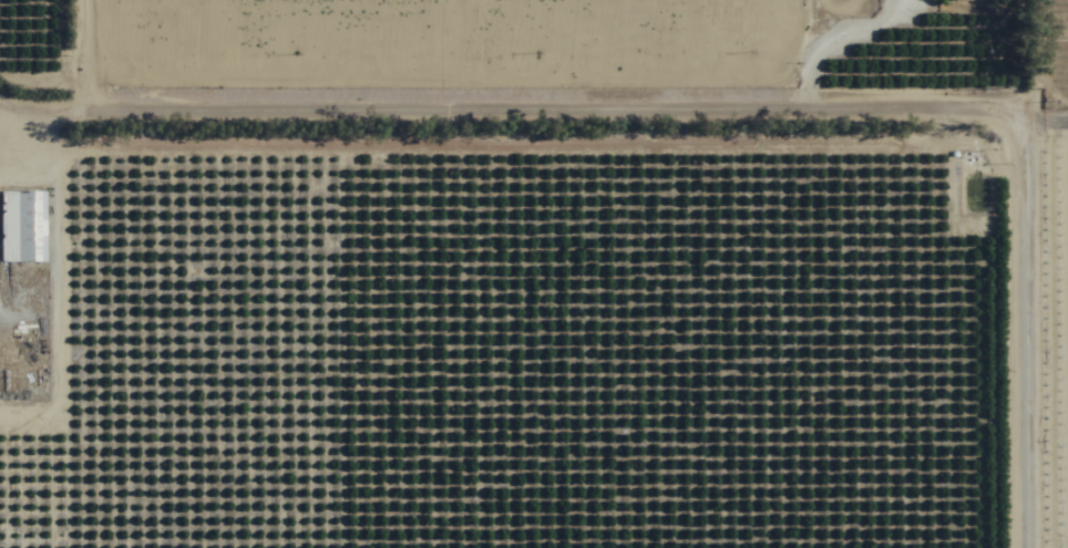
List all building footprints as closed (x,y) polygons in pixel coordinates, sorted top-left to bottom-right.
[(45,192),(0,192),(0,263),(45,263),(45,192)]
